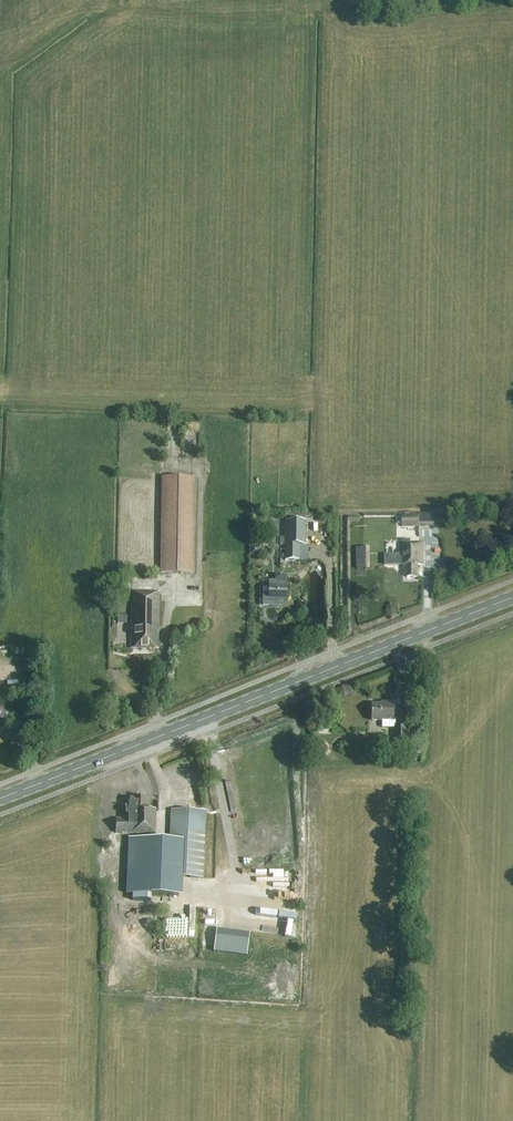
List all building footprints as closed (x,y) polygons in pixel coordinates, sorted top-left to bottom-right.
[(161,478),(159,574),(194,574),(196,478),(161,478)] [(305,546),(305,514),(285,514),(285,521),(284,521),(285,538),(279,538),(279,545),(285,545),(285,561),(308,561),(307,546),(305,546)] [(440,514),(436,517),(441,522),(445,519),(440,514)] [(402,515),(402,528),(418,528),(435,528),(435,515),(418,515),(402,515)] [(417,565),(422,565),(422,544),(401,544),(401,565),(403,565),(404,575),(407,575),(407,578),(417,578),(417,565)] [(369,545),(355,546),(355,567),(369,567),(369,545)] [(249,547),(248,556),(259,557),(259,547),(249,547)] [(269,582),(268,598),(263,598),(263,606),(285,606),(286,576),(276,576),(276,582),(269,582)] [(132,592),(131,640),(131,649),(157,650),(159,593),(132,592)] [(17,709),(17,720),(29,720),(29,703),(17,703),(17,709)] [(395,721),(395,703),(385,703),(385,705),(372,705),(371,721),(395,721)] [(323,742),(310,752),(315,759),(328,748),(323,742)] [(155,835),(155,810),(145,810),(145,798),(134,798),(134,799),(125,799),(124,809),(125,809),(124,819),(116,819),(115,833),(155,835)] [(153,847),(151,895),(181,896),(182,878),(203,878),(205,812),(171,811),(170,840),(169,848),(153,847)] [(128,839),(126,894),(133,894),(132,901),(150,902),(151,895),(153,847),(169,848),(170,840),(128,839)] [(159,936),(196,936),(197,906),(187,906),(187,931),(166,931),(166,914),(159,914),(159,936)] [(212,927),(210,951),(243,955),(246,932),(212,927)]
